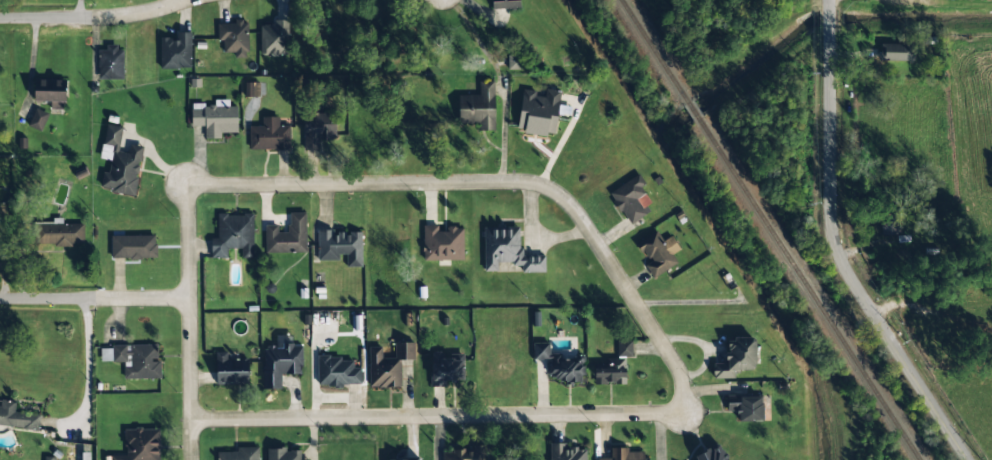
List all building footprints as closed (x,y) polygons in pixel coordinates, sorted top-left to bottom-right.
[(520,9),(519,0),(491,0),(491,10),(520,9)] [(217,24),(218,41),(223,41),(223,53),(235,53),(235,58),(247,58),(246,19),(235,20),(235,24),(217,24)] [(260,25),(260,56),(287,56),(288,20),(273,20),(273,26),(260,25)] [(160,68),(190,69),(191,33),(176,32),(176,38),(161,38),(160,68)] [(880,62),(913,61),(912,44),(880,44),(880,62)] [(98,80),(123,79),(122,47),(106,47),(106,50),(97,50),(98,80)] [(523,70),(523,56),(508,55),(508,69),(523,70)] [(66,80),(34,79),(34,102),(50,102),(50,109),(65,110),(66,80)] [(494,81),(479,81),(479,95),(458,96),(459,124),(479,124),(479,131),(495,130),(494,81)] [(259,83),(244,83),(245,97),(259,97),(259,83)] [(523,89),(517,131),(555,136),(561,91),(541,88),(541,92),(523,89)] [(205,139),(221,138),(221,133),(237,133),(237,106),(229,107),(229,100),(214,100),(214,106),(203,107),(203,103),(191,104),(192,127),(204,127),(205,139)] [(41,132),(49,114),(36,108),(28,126),(41,132)] [(318,151),(319,138),(333,138),(334,114),(304,114),(304,150),(318,151)] [(249,150),(289,150),(290,126),(279,126),(279,117),(262,117),(262,127),(250,126),(249,150)] [(135,195),(142,147),(130,145),(128,153),(119,152),(122,127),(105,125),(100,159),(111,160),(109,173),(103,172),(100,190),(135,195)] [(609,192),(628,225),(653,211),(640,187),(645,185),(640,175),(609,192)] [(265,226),(265,253),(306,253),(306,213),(289,213),(289,233),(278,233),(278,225),(265,226)] [(254,258),(253,214),(217,215),(218,238),(210,239),(210,258),(228,258),(228,249),(241,249),(241,258),(254,258)] [(897,215),(880,214),(880,235),(897,235),(897,215)] [(83,224),(61,224),(61,222),(35,221),(34,245),(73,246),(73,244),(83,244),(83,224)] [(422,225),(423,261),(464,260),(463,227),(446,227),(446,232),(438,232),(438,225),(422,225)] [(545,272),(544,256),(520,256),(520,227),(483,228),(484,271),(498,271),(497,263),(513,262),(513,266),(522,266),(522,272),(545,272)] [(318,261),(338,260),(338,255),(346,255),(346,268),(362,267),(361,233),(332,233),(332,230),(317,230),(318,261)] [(677,263),(672,255),(680,249),(671,236),(662,241),(656,231),(637,243),(649,262),(644,266),(653,279),(677,263)] [(111,236),(111,260),(156,258),(156,235),(111,236)] [(713,379),(734,378),(734,370),(755,370),(754,338),(726,338),(726,363),(712,364),(713,379)] [(617,357),(632,358),(632,341),(617,340),(617,357)] [(414,343),(395,343),(395,358),(382,358),(381,347),(368,347),(369,388),(401,387),(400,360),(414,360),(414,343)] [(533,360),(548,360),(548,381),(582,381),(582,357),(549,357),(549,343),(533,343),(533,360)] [(113,346),(113,362),(124,362),(124,379),(161,379),(160,360),(158,360),(158,345),(113,346)] [(302,345),(263,346),(264,390),(281,389),(281,374),(302,374),(302,345)] [(248,360),(228,360),(227,352),(214,352),(216,384),(249,383),(248,360)] [(431,387),(445,387),(445,381),(463,381),(463,354),(432,353),(431,387)] [(360,386),(360,368),(354,368),(354,358),(317,358),(317,386),(360,386)] [(594,385),(626,383),(624,358),(605,359),(606,364),(593,364),(594,385)] [(763,421),(762,397),(726,398),(727,412),(738,411),(739,422),(763,421)] [(39,430),(41,415),(15,413),(16,401),(0,400),(0,426),(39,430)] [(125,428),(125,455),(111,455),(111,459),(160,459),(161,429),(125,428)] [(566,449),(566,443),(550,444),(550,459),(586,459),(586,448),(566,449)] [(721,444),(691,455),(693,459),(727,459),(721,444)] [(644,452),(628,452),(628,448),(610,448),(611,458),(598,459),(644,459),(644,452)] [(214,450),(214,459),(258,459),(258,449),(214,450)] [(301,449),(267,449),(267,459),(301,459),(301,449)] [(485,449),(443,449),(443,459),(485,459),(485,449)]
